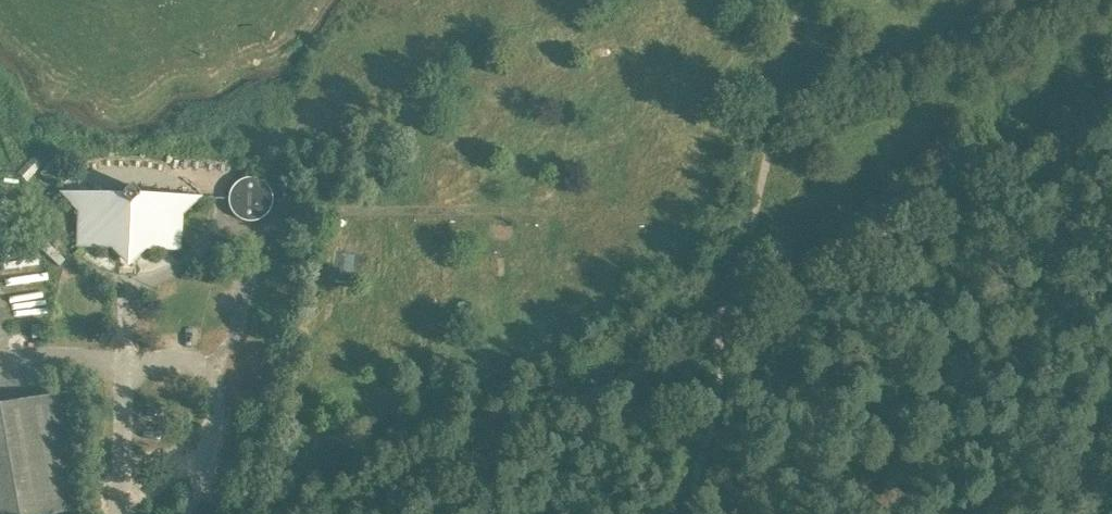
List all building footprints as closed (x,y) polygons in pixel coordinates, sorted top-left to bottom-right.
[(51,162),(40,174),(53,185),(63,173),(51,162)] [(271,204),(271,200),(271,197),(270,193),(268,190),(266,187),(263,184),(260,182),(257,181),(254,180),(250,179),(246,180),(243,181),(239,182),(236,184),(234,187),(232,190),(230,193),(229,197),(229,200),(229,204),(230,208),(232,211),(234,214),(236,216),(239,218),(243,220),(246,221),(250,221),(254,221),(257,220),(260,219),(263,216),(266,214),(268,211),(270,208),(271,204)] [(180,238),(180,217),(200,198),(140,196),(131,186),(121,195),(61,193),(77,212),(77,234),(82,240),(89,247),(115,248),(123,255),(132,256),(140,249),(167,250),(180,238)] [(57,395),(0,405),(0,513),(60,513),(78,511),(57,395)]
